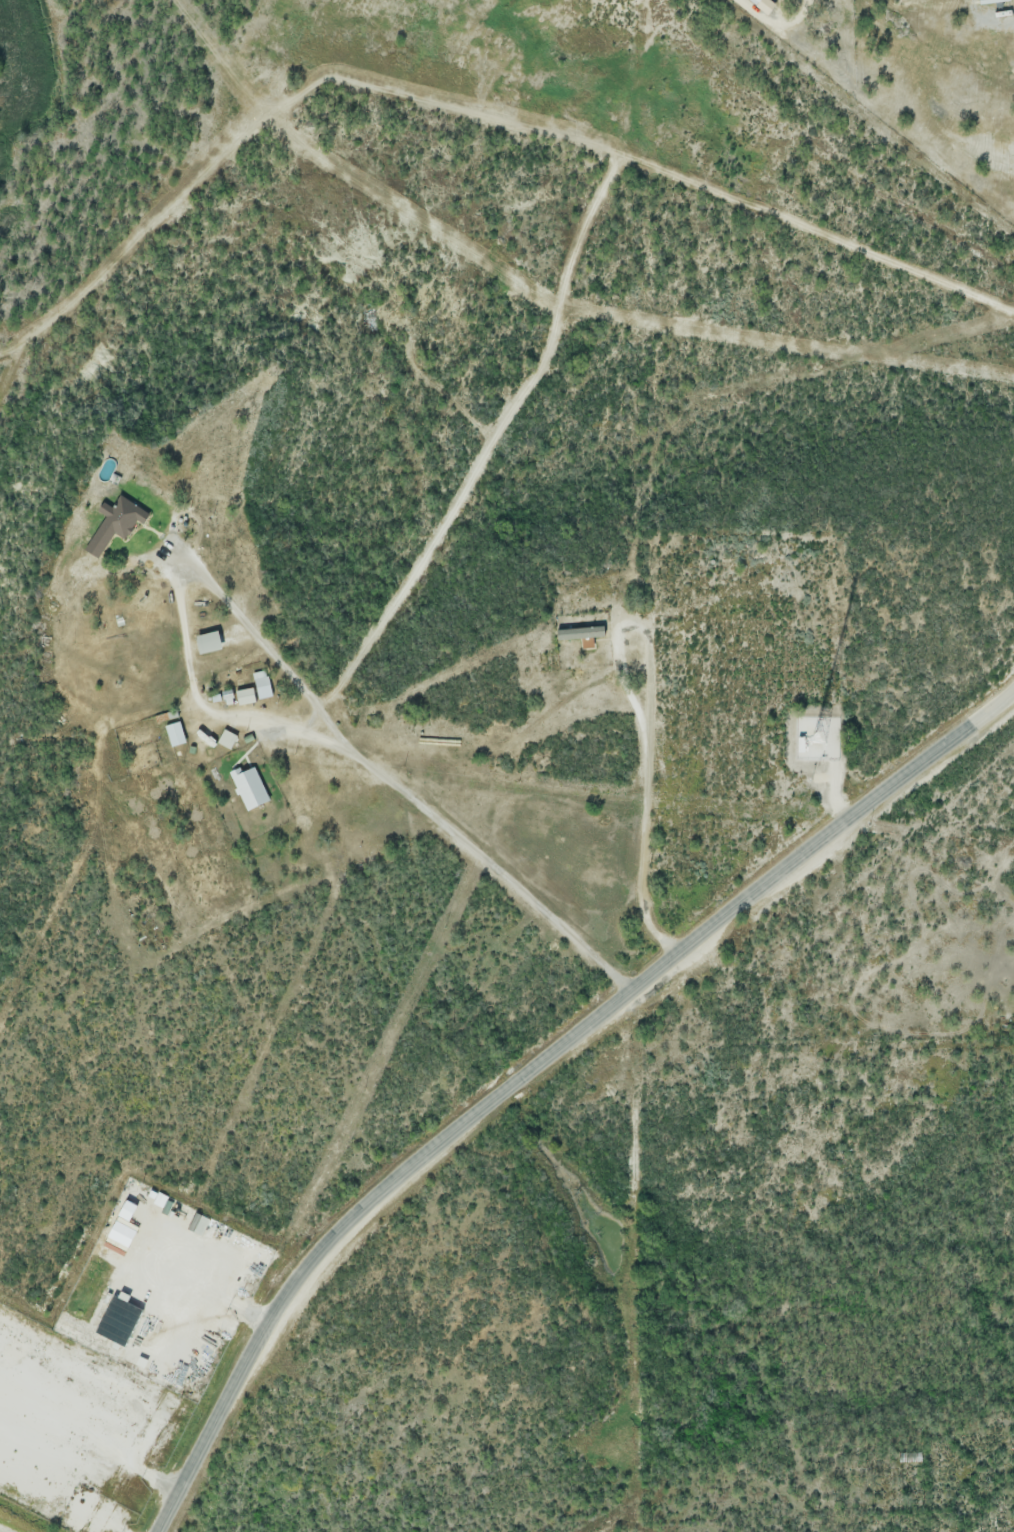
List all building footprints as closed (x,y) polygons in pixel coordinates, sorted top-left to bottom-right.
[(120,490),(152,510),(145,521),(139,518),(128,538),(115,530),(100,556),(85,548),(104,515),(96,511),(104,498),(112,503),(120,490)] [(556,629),(603,625),(604,637),(557,641),(556,629)] [(221,649),(199,653),(196,634),(218,630),(221,649)] [(258,698),(253,673),(267,670),(272,696),(258,698)] [(238,705),(235,690),(253,686),(256,701),(238,705)] [(165,724),(180,720),(185,741),(171,745),(165,724)] [(238,735),(230,748),(218,740),(226,728),(238,735)] [(247,812),(231,775),(254,764),(270,802),(247,812)] [(138,1202),(129,1222),(138,1226),(127,1250),(106,1240),(125,1196),(138,1202)]
